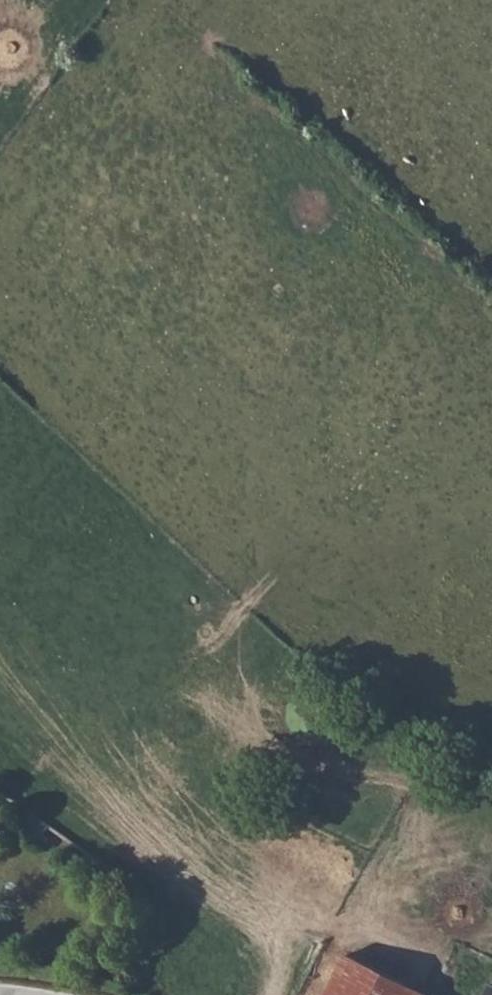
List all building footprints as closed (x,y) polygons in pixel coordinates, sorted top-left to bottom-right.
[(428,994),(347,956),(326,994),(428,994)] [(486,986),(482,994),(491,994),(491,988),(486,986)]
